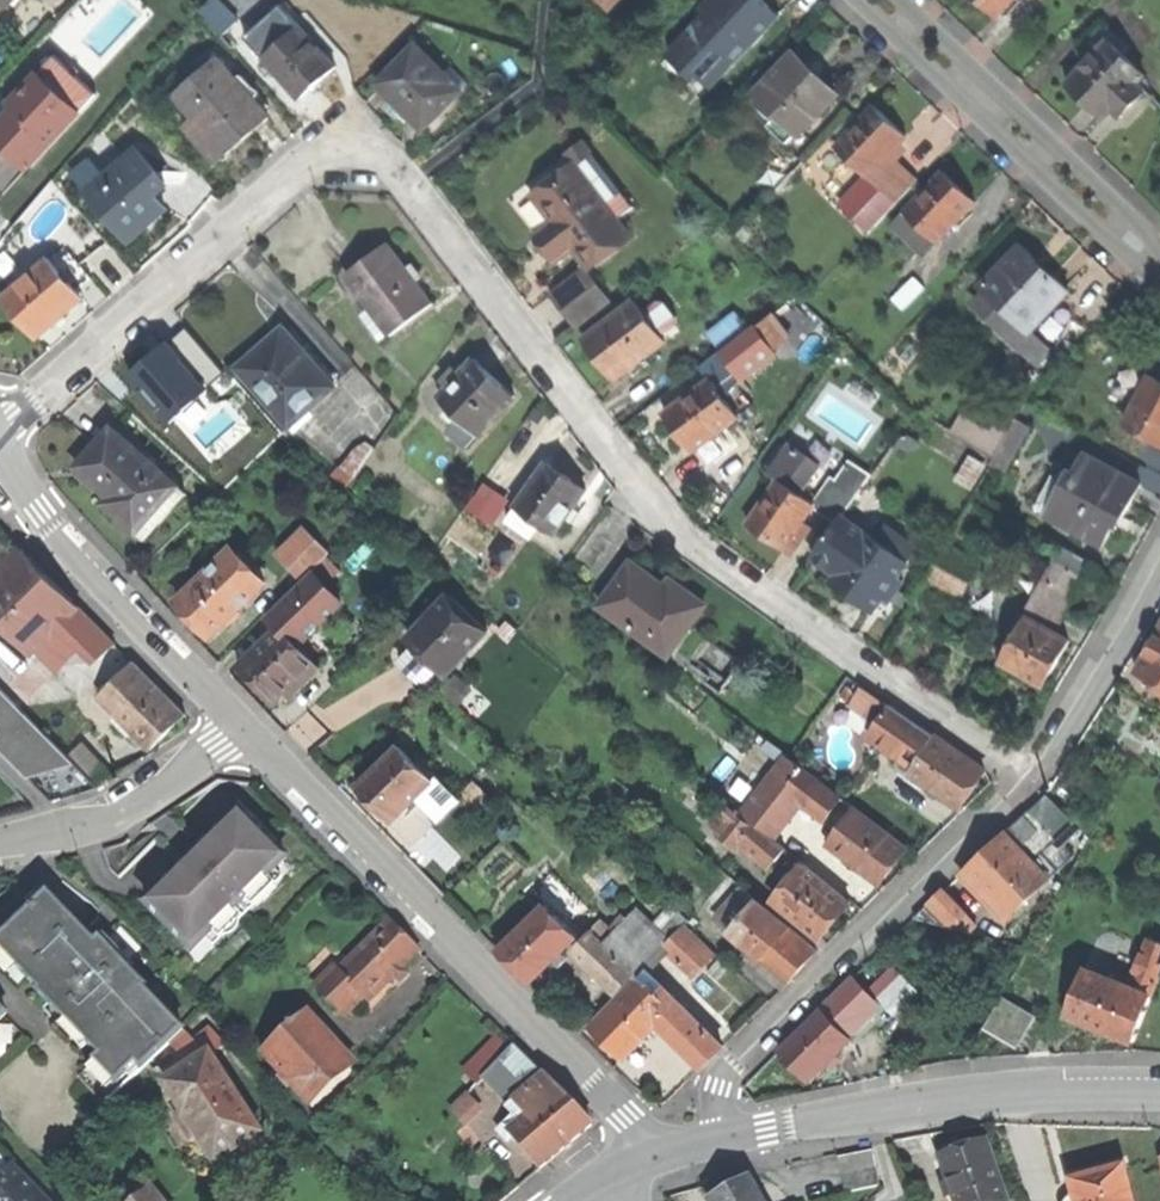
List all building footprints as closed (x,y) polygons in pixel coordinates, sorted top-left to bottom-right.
[(231,49),(245,36),(213,0),(209,0),(197,11),(231,49)] [(622,0),(602,0),(612,10),(622,0)] [(723,64),(740,47),(745,52),(778,18),(759,0),(711,0),(701,11),(706,16),(690,33),(723,64)] [(981,3),(996,17),(1012,0),(978,0),(981,3)] [(1080,45),(1093,57),(1108,41),(1118,50),(1124,43),(1102,22),(1080,45)] [(282,42),(264,58),(299,98),(318,82),(334,67),(299,27),(282,42)] [(253,46),(264,58),(282,42),(271,30),(253,46)] [(1093,57),(1066,85),(1084,103),(1103,121),(1112,113),(1139,83),(1146,76),(1118,50),(1108,41),(1093,57)] [(414,46),(376,84),(393,101),(386,107),(391,112),(396,117),(402,111),(421,130),(460,92),(414,46)] [(729,70),(745,52),(740,47),(723,64),(729,70)] [(747,109),(786,144),(796,132),(800,135),(836,96),(814,76),(794,58),(747,109)] [(53,60),(36,77),(76,116),(93,100),(53,60)] [(213,62),(173,97),(185,112),(225,157),(245,138),(265,121),(258,113),(264,108),(237,77),(231,82),(213,62)] [(21,170),(76,116),(36,77),(5,107),(10,111),(0,121),(0,149),(3,151),(21,170)] [(1148,91),(1139,83),(1112,113),(1120,121),(1148,91)] [(836,148),(867,178),(887,157),(905,137),(888,121),(874,108),(836,148)] [(214,166),(225,157),(185,112),(179,126),(214,166)] [(87,198),(129,245),(148,228),(165,213),(152,199),(165,187),(136,154),(99,187),(87,198)] [(757,177),(775,194),(797,172),(780,154),(757,177)] [(870,233),(885,216),(862,194),(892,162),(887,157),(867,178),(841,205),(870,233)] [(916,184),(892,162),(862,194),(885,216),(916,184)] [(554,183),(535,196),(556,225),(573,247),(588,268),(628,238),(576,167),(560,178),(557,174),(551,178),(554,183)] [(908,219),(936,245),(975,204),(960,190),(947,178),(908,219)] [(82,193),(87,198),(99,187),(95,182),(82,193)] [(925,256),(936,245),(908,219),(897,230),(925,256)] [(552,263),(573,247),(556,225),(535,240),(544,252),(552,263)] [(369,311),(389,339),(431,308),(406,275),(386,246),(344,277),(369,311)] [(976,305),(997,325),(1008,314),(1029,334),(1068,292),(1043,269),(1020,248),(982,289),(987,294),(976,305)] [(65,253),(48,265),(72,298),(88,286),(65,253)] [(26,340),(52,322),(76,304),(72,298),(48,265),(0,299),(0,303),(26,340)] [(551,293),(576,325),(607,301),(583,269),(551,293)] [(891,298),(903,310),(924,288),(912,276),(891,298)] [(630,300),(582,338),(596,356),(613,378),(662,340),(654,329),(660,324),(646,306),(639,311),(630,300)] [(791,304),(759,329),(772,347),(775,351),(808,326),(791,304)] [(706,330),(719,349),(749,329),(735,310),(706,330)] [(381,344),(389,339),(369,311),(361,317),(381,344)] [(1049,352),(1029,334),(1008,314),(997,325),(1038,363),(1049,352)] [(728,352),(742,370),(772,347),(759,329),(728,352)] [(258,352),(236,372),(287,430),(290,427),(323,398),(333,389),(282,331),(258,352)] [(457,419),(473,434),(510,396),(490,377),(472,359),(435,397),(457,419)] [(677,430),(692,450),(737,415),(723,397),(735,388),(726,377),(715,386),(708,377),(663,412),(677,430)] [(1159,444),(1159,382),(1151,377),(1140,398),(1128,421),(1125,426),(1159,444)] [(1116,415),(1128,421),(1140,398),(1129,392),(1116,415)] [(330,405),(323,398),(290,427),(297,435),(330,405)] [(963,400),(948,439),(1012,464),(1027,424),(963,400)] [(459,448),(473,434),(457,419),(443,432),(459,448)] [(93,448),(77,466),(110,497),(104,504),(144,540),(185,494),(112,427),(93,448)] [(772,475),(779,480),(780,478),(813,501),(818,495),(804,485),(818,465),(792,447),(772,475)] [(1070,473),(1048,517),(1104,545),(1113,526),(1118,529),(1128,509),(1141,483),(1086,455),(1076,476),(1070,473)] [(832,475),(818,495),(813,501),(816,503),(814,507),(837,523),(871,475),(850,460),(837,479),(832,475)] [(544,463),(512,508),(531,522),(551,536),(560,524),(574,504),(583,491),(563,477),(544,463)] [(766,536),(784,549),(786,545),(803,521),(814,507),(816,503),(813,501),(780,478),(779,480),(748,523),(766,536)] [(581,509),(574,504),(560,524),(567,529),(581,509)] [(521,535),(531,522),(512,508),(502,521),(521,535)] [(819,561),(843,578),(867,543),(871,537),(846,520),(819,561)] [(811,526),(803,521),(786,545),(794,551),(811,526)] [(277,554),(287,564),(314,537),(304,527),(277,554)] [(287,564),(303,581),(326,558),(330,553),(314,537),(287,564)] [(892,551),(871,537),(867,543),(888,557),(892,551)] [(895,553),(892,551),(888,557),(909,571),(922,553),(903,540),(895,553)] [(858,601),(879,615),(909,571),(888,557),(867,543),(843,578),(837,587),(858,601)] [(945,546),(934,566),(968,584),(979,565),(945,546)] [(32,655),(60,628),(66,622),(80,608),(24,551),(0,574),(0,622),(32,655)] [(303,581),(286,598),(297,609),(337,570),(326,558),(303,581)] [(194,618),(208,633),(252,592),(233,572),(220,559),(177,600),(194,618)] [(245,561),(233,572),(252,592),(264,581),(245,561)] [(652,634),(671,648),(702,605),(681,589),(673,600),(664,594),(667,590),(656,583),(628,563),(598,607),(647,642),(652,634)] [(1058,563),(1034,604),(1061,620),(1085,579),(1058,563)] [(934,566),(925,582),(959,600),(968,584),(934,566)] [(440,668),(448,675),(486,630),(449,598),(411,643),(418,649),(440,668)] [(1034,604),(1026,617),(1053,633),(1061,620),(1034,604)] [(116,645),(80,608),(66,622),(83,640),(102,659),(116,645)] [(1013,629),(1018,632),(1026,617),(1021,614),(1013,629)] [(1001,661),(1043,685),(1056,663),(1068,642),(1053,633),(1026,617),(1018,632),(1001,661)] [(78,645),(83,640),(66,622),(60,628),(78,645)] [(292,624),(285,630),(297,644),(304,637),(292,624)] [(258,681),(275,700),(291,686),(315,664),(297,644),(285,630),(281,626),(241,663),(258,681)] [(1139,671),(1159,683),(1159,633),(1154,645),(1139,671)] [(741,665),(707,640),(690,663),(708,676),(704,682),(720,694),(741,665)] [(425,685),(440,668),(418,649),(404,666),(413,674),(425,685)] [(320,670),(315,664),(291,686),(296,692),(320,670)] [(160,691),(134,665),(101,699),(152,750),(186,716),(160,691)] [(868,736),(898,757),(906,745),(885,730),(899,711),(891,705),(868,736)] [(913,737),(926,747),(934,736),(899,711),(885,730),(906,745),(913,737)] [(908,772),(956,806),(969,789),(982,770),(934,736),(926,747),(912,767),(908,772)] [(898,757),(912,767),(926,747),(913,737),(906,745),(898,757)] [(374,805),(391,822),(433,782),(399,748),(358,789),(374,805)] [(742,812),(756,823),(769,808),(784,789),(802,767),(788,756),(742,812)] [(839,797),(802,767),(784,789),(821,820),(839,797)] [(443,780),(421,804),(440,823),(453,810),(463,799),(443,780)] [(1048,794),(1032,809),(1074,854),(1090,838),(1048,794)] [(475,812),(463,799),(453,810),(466,822),(475,812)] [(824,843),(876,882),(889,865),(904,845),(853,806),(824,843)] [(769,808),(756,823),(771,835),(783,820),(769,808)] [(1003,836),(969,869),(1011,913),(1074,854),(1032,809),(1003,836)] [(148,903),(193,950),(288,859),(242,812),(203,850),(187,865),(148,903)] [(740,843),(768,866),(784,846),(771,835),(756,823),(740,843)] [(185,863),(187,865),(203,850),(200,848),(192,856),(185,863)] [(772,901),(819,938),(834,919),(849,900),(803,863),(772,901)] [(698,895),(715,911),(729,896),(739,885),(722,869),(701,892),(698,895)] [(538,906),(559,884),(548,873),(527,895),(538,906)] [(566,885),(545,905),(559,919),(580,899),(566,885)] [(739,885),(729,896),(750,916),(761,904),(739,885)] [(913,920),(951,928),(968,914),(946,889),(913,920)] [(0,943),(0,945),(43,990),(41,991),(105,1056),(83,1078),(111,1106),(139,1078),(137,1076),(186,1029),(147,990),(150,987),(103,939),(100,942),(52,893),(25,918),(0,943)] [(731,912),(740,920),(743,917),(760,932),(764,928),(750,916),(729,896),(715,911),(724,919),(731,912)] [(580,899),(559,919),(576,937),(597,917),(580,899)] [(774,916),(761,904),(750,916),(764,928),(774,916)] [(511,966),(528,983),(576,937),(559,919),(545,905),(497,951),(511,966)] [(746,947),(785,983),(801,966),(814,952),(774,916),(764,928),(760,932),(746,947)] [(729,932),(746,947),(760,932),(743,917),(740,920),(729,932)] [(304,977),(317,989),(337,968),(342,973),(391,922),(387,918),(347,959),(332,945),(304,973),(304,977)] [(605,943),(634,972),(658,948),(629,919),(611,937),(605,943)] [(391,922),(342,973),(340,974),(366,1000),(370,1004),(421,951),(405,935),(391,922)] [(576,947),(589,960),(605,943),(611,937),(599,924),(576,947)] [(664,952),(688,976),(711,953),(684,926),(668,941),(672,945),(664,952)] [(1133,989),(1152,996),(1159,976),(1159,941),(1153,938),(1133,989)] [(661,949),(664,952),(672,945),(668,941),(661,949)] [(617,989),(634,972),(605,943),(589,960),(617,989)] [(866,987),(892,1012),(918,986),(892,961),(866,987)] [(317,989),(347,1019),(366,1000),(340,974),(342,973),(337,968),(317,989)] [(1098,1028),(1135,1042),(1152,996),(1133,989),(1085,970),(1068,1016),(1098,1028)] [(639,977),(624,992),(656,1024),(671,1009),(639,977)] [(834,998),(822,1009),(836,1023),(866,992),(852,979),(845,987),(848,990),(837,1001),(834,998)] [(845,987),(834,998),(837,1001),(848,990),(845,987)] [(606,1042),(622,1058),(656,1024),(624,992),(590,1026),(606,1042)] [(677,1003),(671,1009),(656,1024),(680,1049),(702,1027),(677,1003)] [(10,1015),(0,1005),(0,1025),(10,1015)] [(793,1066),(810,1082),(852,1039),(836,1023),(822,1009),(780,1053),(793,1066)] [(263,1055),(313,1110),(353,1074),(303,1019),(263,1055)] [(720,1046),(702,1027),(680,1049),(699,1067),(720,1046)] [(487,1076),(527,1120),(559,1091),(517,1048),(487,1076)] [(165,1086),(217,1166),(264,1136),(212,1056),(165,1086)] [(510,1135),(543,1171),(568,1149),(594,1126),(559,1091),(527,1120),(510,1135)] [(454,1109),(468,1124),(483,1110),(469,1095),(454,1109)] [(958,1200),(1009,1200),(988,1142),(964,1150),(943,1158),(958,1200)] [(841,1181),(876,1172),(871,1153),(837,1162),(841,1181)] [(13,1169),(0,1182),(0,1200),(44,1200),(13,1169)] [(1071,1182),(1076,1200),(1131,1200),(1123,1169),(1097,1175),(1071,1182)] [(880,1188),(876,1172),(841,1181),(845,1197),(880,1188)] [(715,1200),(760,1200),(749,1182),(727,1194),(715,1200)] [(152,1191),(140,1200),(160,1200),(152,1191)]
